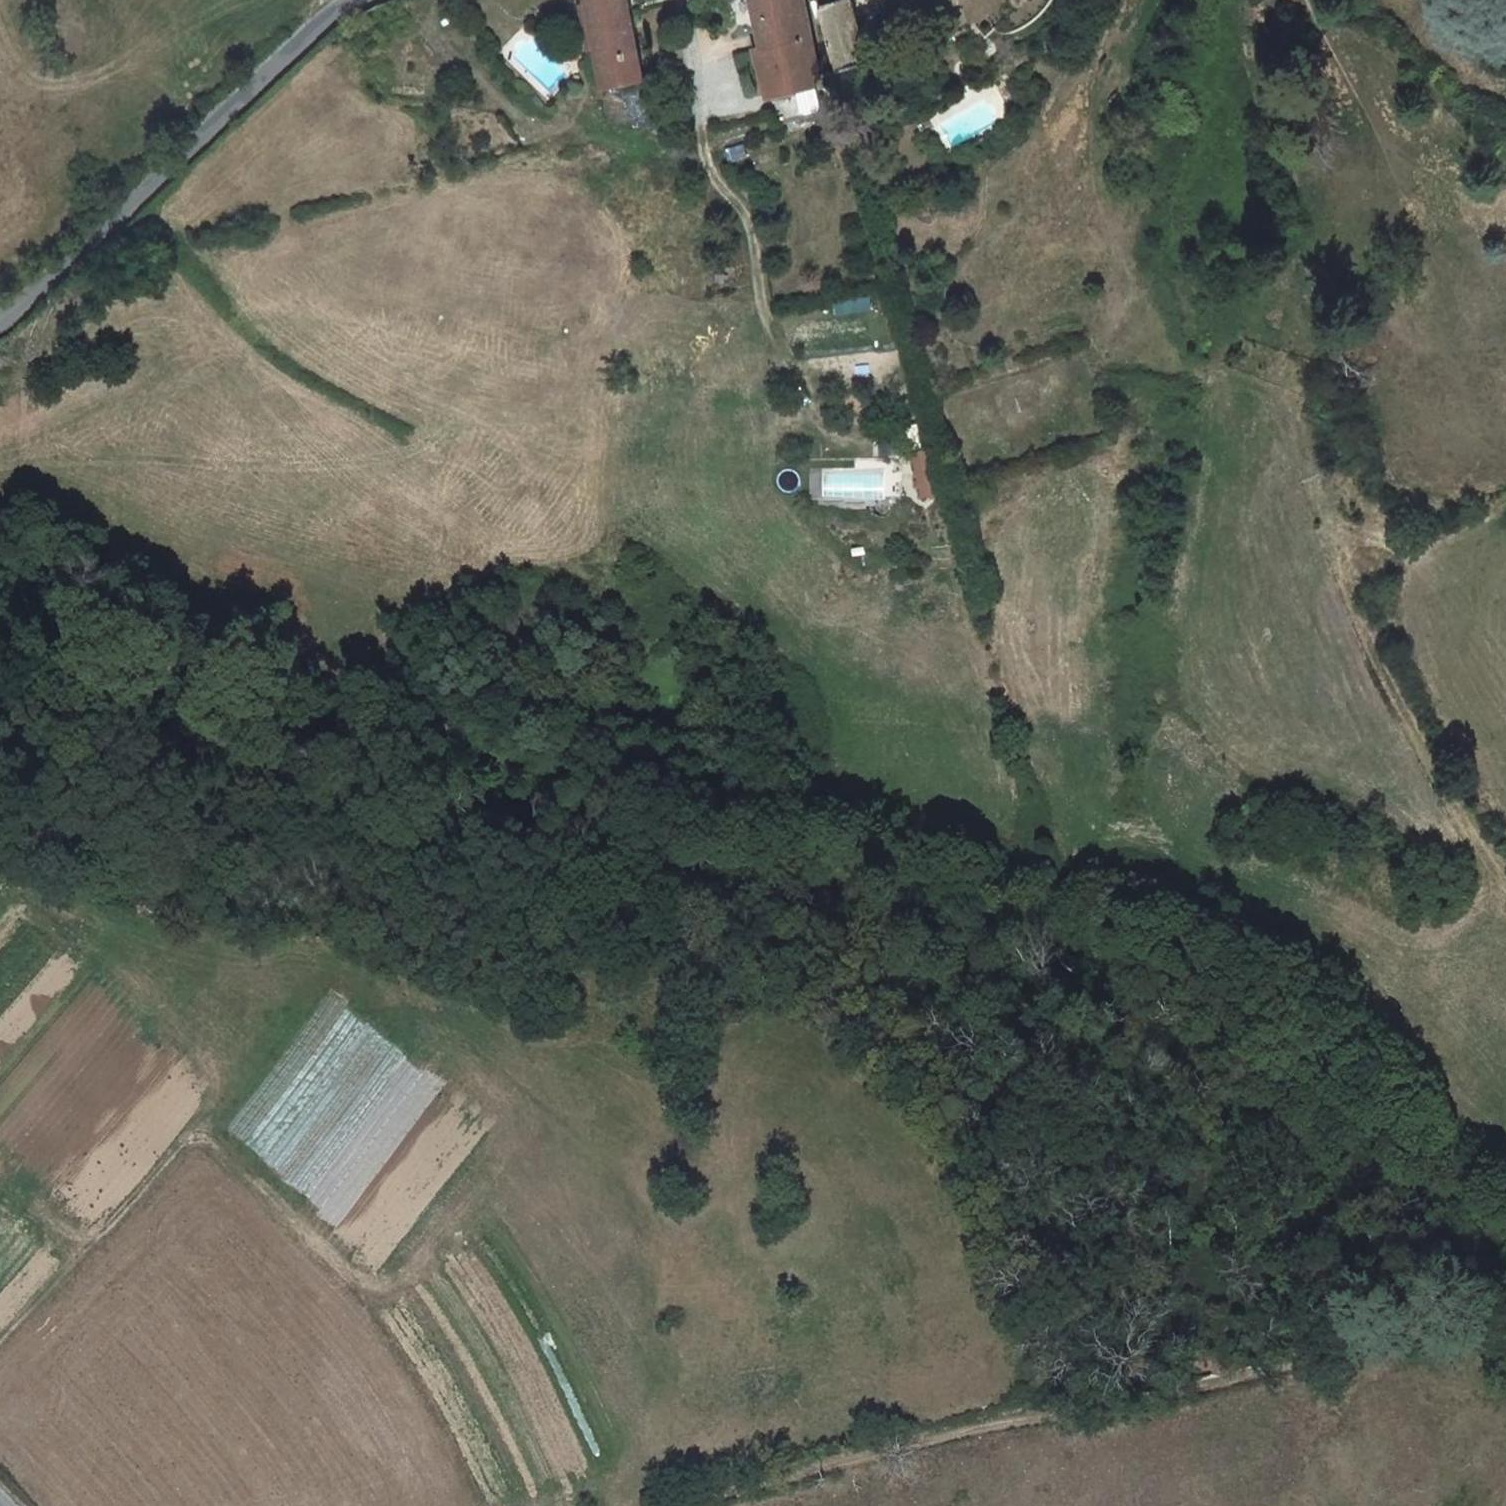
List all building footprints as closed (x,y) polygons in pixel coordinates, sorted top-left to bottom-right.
[(625,101),(667,91),(645,0),(598,0),(625,101)] [(789,34),(777,38),(791,90),(819,82),(837,76),(843,74),(825,0),(780,0),(789,34)] [(857,56),(888,47),(875,0),(841,0),(857,56)] [(939,495),(925,452),(910,457),(923,500),(939,495)]
